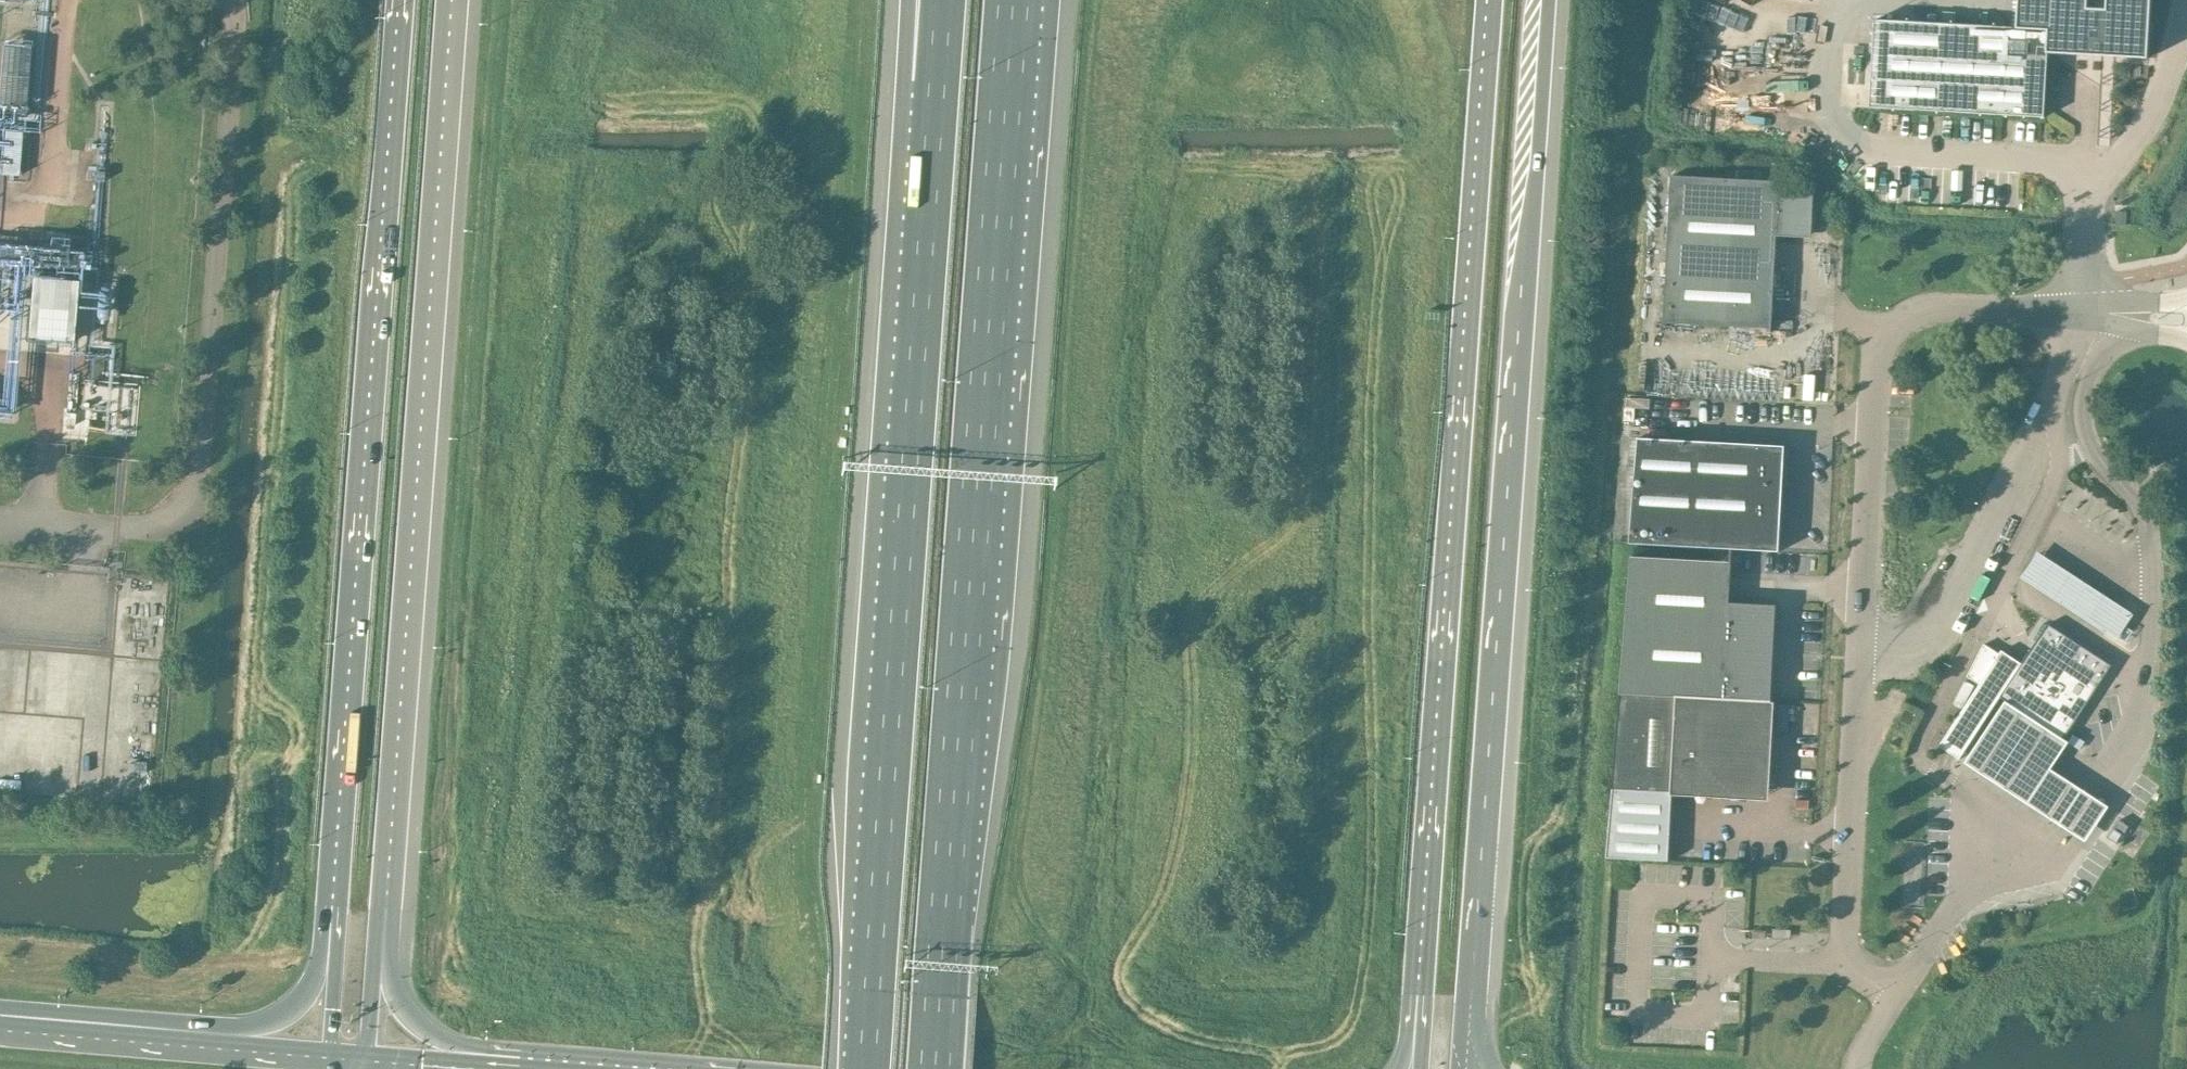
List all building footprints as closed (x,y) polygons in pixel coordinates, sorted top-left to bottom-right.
[(1870,108),(2044,117),(2048,63),(2049,52),(2085,54),(2148,58),(2149,42),(2151,0),(2019,0),(2018,28),(1874,20),(1870,108)] [(3,40),(0,68),(0,105),(26,107),(32,42),(3,40)] [(23,130),(5,129),(2,175),(19,177),(23,130)] [(1811,238),(1812,231),(1814,195),(1779,193),(1780,181),(1671,176),(1663,323),(1772,329),(1777,236),(1811,238)] [(34,275),(28,338),(73,342),(78,279),(34,275)] [(1789,448),(1789,446),(1638,438),(1630,543),(1779,552),(1781,525),(1785,526),(1785,524),(1781,524),(1785,448),(1789,448)] [(2022,576),(2106,630),(2120,608),(2123,604),(2039,550),(2022,576)] [(1620,693),(1771,702),(1773,668),(1775,639),(1777,605),(1730,602),(1732,561),(1730,561),(1730,562),(1632,557),(1620,693)] [(2117,637),(2131,615),(2120,608),(2106,630),(2117,637)] [(2022,664),(2001,696),(2010,703),(2008,706),(2063,741),(2098,687),(2112,665),(2048,623),(2021,663),(2022,664)] [(1980,683),(1939,746),(1949,753),(1959,759),(2001,696),(2022,664),(2021,663),(2012,657),(2002,650),(1999,654),(1983,643),(1967,675),(1980,683)] [(1775,702),(1771,702),(1620,693),(1607,858),(1669,861),(1672,792),(1696,793),(1696,791),(1764,795),(1766,764),(1764,756),(1765,749),(1767,742),(1769,710),(1774,710),(1775,702)] [(2089,847),(2114,809),(2103,802),(2056,771),(2071,747),(2063,741),(2008,706),(1968,767),(2078,839),(2089,847)] [(1911,726),(1917,714),(1906,708),(1899,720),(1911,726)] [(1898,749),(1902,741),(1894,737),(1889,744),(1898,749)] [(2118,820),(2107,838),(2117,844),(2128,826),(2118,820)]
